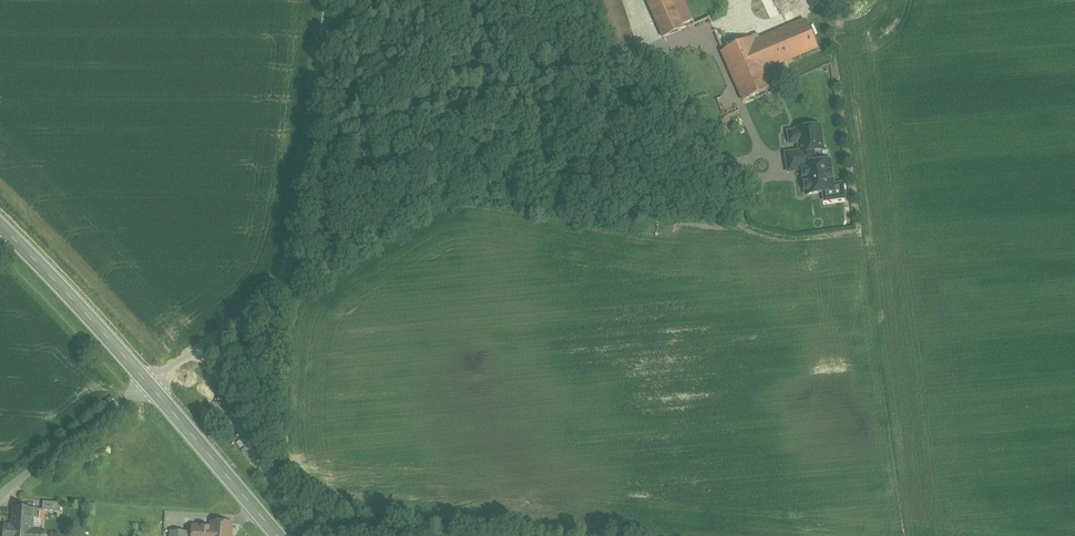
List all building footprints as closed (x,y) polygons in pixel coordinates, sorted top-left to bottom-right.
[(664,33),(691,22),(682,0),(650,0),(664,33)] [(758,39),(724,54),(745,102),(779,87),(772,72),(822,50),(807,17),(758,39)] [(800,152),(787,154),(789,172),(803,170),(806,194),(834,190),(830,161),(815,163),(813,151),(823,150),(821,132),(813,133),(812,127),(797,129),(797,131),(789,133),(791,144),(799,142),(800,152)] [(44,502),(43,510),(61,512),(61,503),(44,502)] [(5,535),(46,535),(45,535),(45,531),(32,531),(33,518),(37,519),(37,509),(14,508),(13,528),(6,528),(5,535)] [(193,535),(230,535),(231,524),(212,523),(212,528),(194,527),(193,535)]
